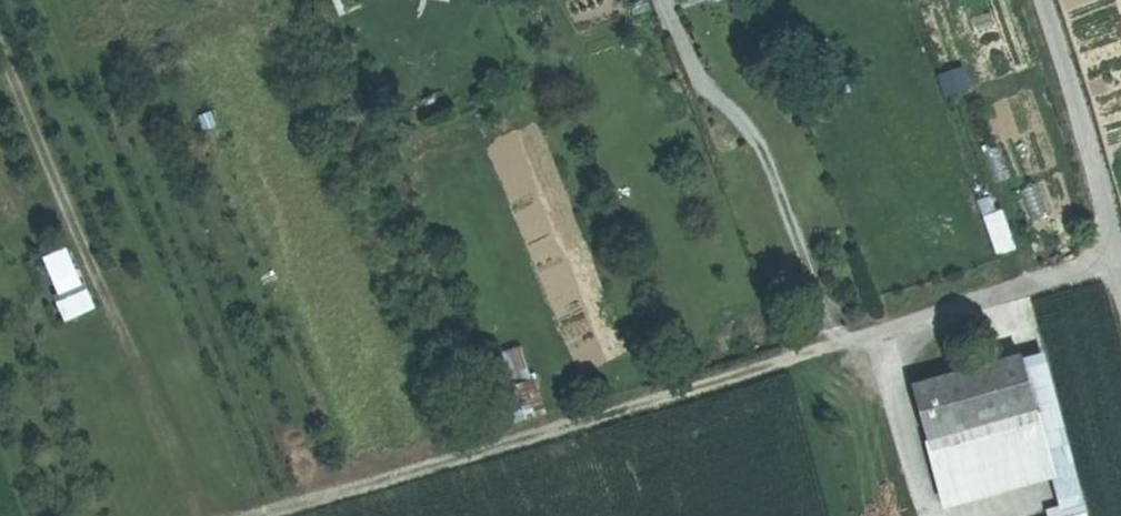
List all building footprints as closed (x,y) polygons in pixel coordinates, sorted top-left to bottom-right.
[(68,245),(40,257),(66,319),(93,307),(68,245)] [(1013,419),(1040,412),(1025,359),(915,390),(930,443),(1013,419)] [(504,380),(517,416),(543,407),(530,371),(504,380)] [(930,443),(915,390),(891,397),(906,449),(930,443)] [(1057,473),(1040,412),(1013,419),(1029,481),(1057,473)] [(1013,419),(930,443),(948,506),(1029,481),(1013,419)] [(1050,515),(1075,515),(1085,513),(1087,513),(1083,500),(1049,509),(1050,515)]
